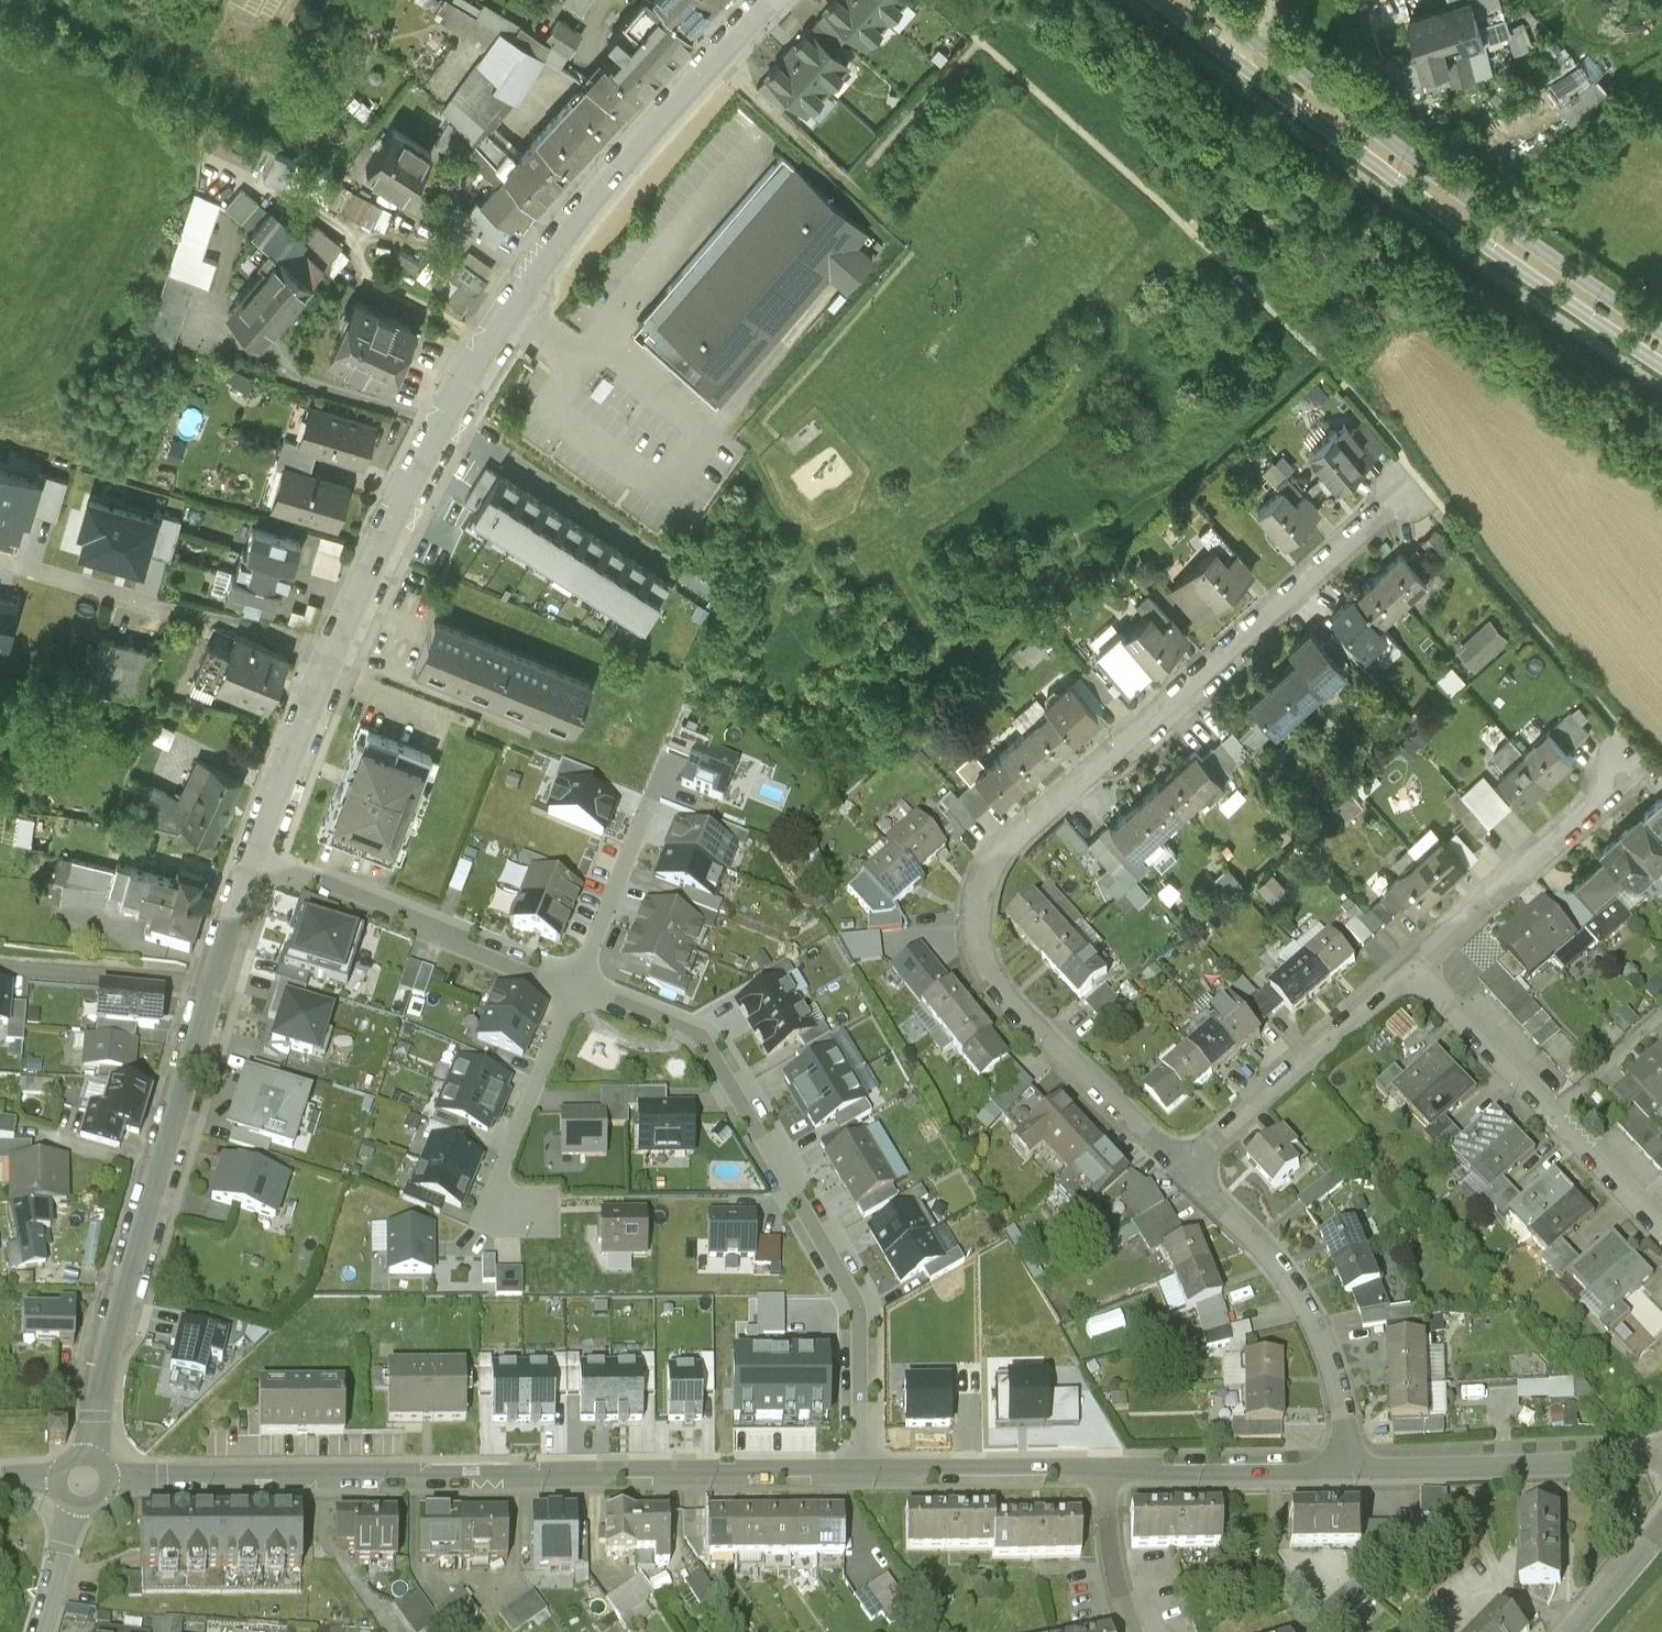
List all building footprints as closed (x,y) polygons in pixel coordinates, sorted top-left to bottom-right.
[(581,19),(594,0),(566,0),(562,6),(581,19)] [(656,69),(691,32),(688,29),(662,5),(657,0),(647,0),(617,32),(656,69)] [(688,29),(714,1),(713,0),(657,0),(662,5),(688,29)] [(863,0),(832,0),(825,8),(850,29),(864,43),(885,20),(863,0)] [(885,20),(903,0),(863,0),(885,20)] [(1408,16),(1419,50),(1413,51),(1416,61),(1423,59),(1426,66),(1449,60),(1446,50),(1443,43),(1464,37),(1465,40),(1481,35),(1471,0),(1462,0),(1408,16)] [(1502,0),(1471,0),(1481,35),(1484,34),(1484,35),(1506,28),(1501,17),(1507,15),(1502,0)] [(477,16),(501,31),(508,20),(483,5),(477,16)] [(558,17),(581,33),(588,24),(581,19),(562,6),(553,19),(556,21),(558,17)] [(841,39),(850,29),(825,8),(816,18),(841,39)] [(486,50),(528,76),(541,55),(513,38),(501,31),(477,16),(475,15),(462,34),(486,50)] [(550,40),(569,52),(581,33),(558,17),(556,21),(551,30),(555,33),(550,40)] [(832,50),(841,39),(816,18),(807,28),(832,50)] [(513,38),(541,55),(560,66),(569,52),(550,40),(548,44),(521,25),(513,38)] [(832,50),(807,28),(787,50),(826,86),(846,63),(832,50)] [(595,73),(625,101),(656,69),(617,32),(609,40),(618,49),(595,73)] [(1467,44),(1446,50),(1449,60),(1454,76),(1475,70),(1467,44)] [(477,62),(515,91),(517,93),(528,76),(486,50),(477,62)] [(826,86),(787,50),(766,73),(791,95),(805,109),(826,86)] [(1568,88),(1602,66),(1593,53),(1560,75),(1568,88)] [(503,170),(522,150),(508,138),(503,143),(486,128),(515,91),(477,62),(443,107),(487,153),(503,170)] [(595,73),(553,118),(583,146),(625,101),(595,73)] [(791,95),(766,73),(756,84),(780,106),(791,95)] [(522,150),(503,170),(532,199),(583,146),(553,118),(522,150)] [(247,163),(258,141),(215,121),(203,143),(247,163)] [(447,151),(461,129),(449,121),(435,143),(447,151)] [(431,150),(392,125),(366,166),(405,191),(431,150)] [(296,161),(267,147),(255,168),(285,182),(296,161)] [(532,199),(503,170),(487,153),(476,165),(498,186),(482,202),(476,198),(468,208),(457,200),(447,213),(495,241),(532,199)] [(296,161),(285,182),(310,194),(319,175),(296,161)] [(689,261),(646,309),(706,363),(695,376),(718,396),(830,271),(846,286),(871,257),(854,242),(866,230),(795,167),(701,271),(689,261)] [(319,175),(310,194),(340,209),(349,189),(319,175)] [(241,220),(258,201),(240,188),(225,205),(241,220)] [(342,210),(372,227),(382,206),(352,190),(342,210)] [(188,213),(176,246),(202,255),(213,223),(221,202),(196,192),(188,213)] [(251,229),(252,228),(268,210),(258,201),(241,220),(251,229)] [(383,206),(374,224),(383,229),(393,212),(383,206)] [(301,239),(268,210),(252,228),(261,236),(310,279),(323,264),(300,244),(303,240),(301,239)] [(300,244),(323,264),(324,263),(332,271),(346,254),(339,247),(341,244),(314,224),(301,239),(303,240),(300,244)] [(310,279),(261,236),(248,250),(265,265),(235,299),(267,327),(310,279)] [(176,246),(170,263),(211,277),(217,259),(202,255),(176,246)] [(396,257),(414,268),(420,259),(401,248),(396,257)] [(433,255),(418,274),(425,280),(463,307),(485,276),(462,259),(454,270),(433,255)] [(168,270),(167,271),(194,280),(208,285),(211,277),(170,263),(168,268),(167,267),(166,269),(168,270)] [(172,342),(194,280),(167,271),(145,333),(172,342)] [(412,326),(356,300),(329,356),(385,382),(395,360),(399,362),(405,349),(401,347),(412,326)] [(371,423),(313,405),(302,441),(302,442),(314,446),(360,460),(371,423)] [(1363,417),(1350,428),(1354,433),(1344,441),(1359,459),(1382,440),(1363,417)] [(1333,427),(1344,441),(1354,433),(1350,428),(1343,419),(1333,427)] [(1333,427),(1307,449),(1309,451),(1309,450),(1325,469),(1333,479),(1334,481),(1350,467),(1353,471),(1362,463),(1359,459),(1344,441),(1333,427)] [(314,446),(302,442),(302,441),(284,436),(279,450),(310,458),(314,446)] [(306,471),(310,458),(279,450),(275,464),(287,467),(288,466),(306,471)] [(464,495),(475,502),(497,469),(486,462),(464,495)] [(306,471),(288,466),(287,467),(276,503),(334,521),(345,483),(306,471)] [(0,468),(0,524),(17,529),(22,514),(27,515),(29,508),(38,479),(37,479),(0,468)] [(491,527),(519,483),(497,469),(475,502),(469,512),(491,527)] [(1333,479),(1325,469),(1316,476),(1321,482),(1322,481),(1326,487),(1334,481),(1333,479)] [(38,479),(29,508),(54,516),(66,479),(39,470),(37,479),(38,479)] [(519,483),(491,527),(511,540),(540,496),(519,483)] [(1292,498),(1280,486),(1257,507),(1284,537),(1307,515),(1292,498)] [(1292,498),(1307,515),(1317,507),(1302,490),(1292,498)] [(540,496),(511,540),(533,553),(561,510),(540,496)] [(152,517),(90,499),(82,527),(88,529),(83,547),(120,558),(123,549),(142,555),(144,549),(153,518),(152,517)] [(561,510),(533,553),(554,567),(581,523),(561,510)] [(153,518),(144,549),(169,557),(180,518),(154,511),(152,517),(153,518)] [(1250,567),(1209,521),(1198,531),(1213,547),(1170,585),(1196,615),(1250,567)] [(603,537),(581,523),(554,567),(575,580),(603,537)] [(300,539),(252,526),(245,548),(245,549),(289,561),(289,562),(293,563),(300,539)] [(323,571),(333,537),(322,533),(312,568),(323,571)] [(335,574),(345,540),(333,537),(323,571),(335,574)] [(595,593),(623,550),(603,537),(575,580),(595,593)] [(1405,556),(1424,577),(1435,567),(1415,546),(1415,547),(1416,548),(1407,557),(1405,555),(1405,556)] [(289,561),(245,549),(245,548),(242,548),(235,570),(235,571),(278,583),(282,584),(289,562),(289,561)] [(645,564),(623,550),(595,593),(617,607),(645,564)] [(1377,572),(1400,598),(1423,578),(1424,579),(1425,578),(1424,577),(1405,556),(1400,550),(1399,551),(1399,552),(1377,572)] [(645,564),(617,607),(639,621),(667,577),(645,564)] [(278,583),(235,571),(235,570),(231,569),(224,592),(272,606),(278,583)] [(1352,593),(1377,621),(1378,620),(1377,619),(1400,598),(1377,572),(1354,593),(1353,592),(1352,593)] [(1134,600),(1146,612),(1148,610),(1160,623),(1169,615),(1147,589),(1134,600)] [(1352,593),(1351,592),(1330,611),(1342,624),(1358,642),(1362,647),(1384,627),(1378,620),(1377,621),(1352,593)] [(7,642),(15,599),(0,596),(0,641),(7,642)] [(312,626),(319,602),(307,599),(304,610),(292,607),(289,619),(312,626)] [(1160,623),(1148,610),(1146,612),(1123,631),(1152,663),(1176,641),(1160,623)] [(1169,615),(1160,623),(1176,641),(1185,632),(1169,615)] [(492,694),(511,650),(435,617),(416,662),(492,694)] [(1504,634),(1490,618),(1456,648),(1471,665),(1504,634)] [(1332,633),(1349,651),(1358,642),(1342,624),(1332,633)] [(1152,663),(1123,631),(1119,626),(1093,649),(1123,682),(1126,685),(1152,663)] [(1320,640),(1310,629),(1288,649),(1296,658),(1319,684),(1321,686),(1343,666),(1338,660),(1320,640)] [(287,653),(233,630),(226,646),(207,638),(193,671),(266,702),(287,653)] [(1320,640),(1338,660),(1349,651),(1332,633),(1323,641),(1321,639),(1320,640)] [(154,649),(104,636),(87,682),(139,692),(154,649)] [(1123,682),(1093,649),(1084,657),(1089,664),(1111,688),(1114,691),(1123,682)] [(492,694),(570,728),(589,683),(511,650),(492,694)] [(1319,684),(1296,658),(1273,679),(1297,705),(1319,684)] [(1443,674),(1458,689),(1472,676),(1457,660),(1443,674)] [(1089,664),(1079,673),(1100,698),(1111,688),(1089,664)] [(1273,726),(1297,705),(1273,679),(1250,700),(1249,699),(1248,699),(1273,727),(1274,726),(1273,726)] [(1097,713),(1069,681),(1043,703),(1071,735),(1097,713)] [(1072,736),(1071,735),(1043,703),(1037,695),(1012,717),(1024,730),(1046,756),(1070,736),(1071,737),(1072,736)] [(1551,729),(1568,749),(1589,730),(1572,710),(1551,729)] [(705,729),(681,719),(666,756),(690,766),(697,749),(705,729)] [(362,739),(355,736),(343,768),(346,769),(339,787),(336,786),(324,817),(330,820),(326,831),(391,856),(402,829),(404,830),(423,782),(421,781),(431,753),(366,728),(362,739)] [(1526,751),(1549,777),(1572,755),(1573,756),(1574,755),(1568,749),(1551,729),(1550,728),(1549,729),(1550,730),(1526,751)] [(1222,738),(1238,757),(1248,748),(1231,729),(1230,730),(1231,730),(1222,738)] [(1023,777),(1046,756),(1024,730),(1000,751),(1000,750),(998,751),(999,752),(1022,778),(1022,779),(1024,778),(1023,777)] [(1211,748),(1227,767),(1238,757),(1222,738),(1211,748)] [(1022,778),(999,752),(986,763),(972,747),(954,762),(969,779),(975,774),(978,777),(995,797),(998,800),(999,799),(998,798),(1022,778)] [(1156,782),(1180,809),(1201,790),(1206,794),(1221,781),(1200,756),(1194,748),(1156,782)] [(1200,756),(1221,781),(1231,771),(1227,767),(1211,748),(1210,748),(1200,756)] [(697,749),(690,766),(681,789),(722,806),(738,766),(697,749)] [(1549,777),(1526,751),(1503,772),(1502,771),(1501,772),(1525,799),(1526,798),(1525,797),(1549,777)] [(241,779),(197,758),(178,796),(176,795),(165,824),(178,827),(181,821),(213,836),(223,816),(225,817),(233,801),(231,800),(241,779)] [(560,787),(586,798),(594,779),(561,765),(553,786),(559,788),(560,787)] [(165,824),(176,795),(139,777),(125,814),(165,824)] [(994,797),(995,797),(978,777),(967,786),(985,806),(985,805),(984,804),(993,796),(994,797)] [(1129,804),(1155,832),(1156,831),(1155,831),(1180,809),(1156,782),(1132,804),(1130,803),(1129,804)] [(984,807),(985,806),(967,786),(957,795),(974,815),(975,815),(973,813),(982,805),(984,807)] [(548,816),(603,838),(614,810),(586,798),(560,787),(559,788),(548,816)] [(942,799),(947,804),(957,795),(950,787),(940,796),(942,799)] [(1661,828),(1661,794),(1645,809),(1661,828)] [(974,816),(974,815),(957,795),(947,804),(962,822),(964,824),(965,824),(963,822),(973,814),(974,816)] [(1500,814),(1483,795),(1462,814),(1479,833),(1480,832),(1479,830),(1498,813),(1500,815),(1500,814)] [(942,799),(915,822),(938,847),(954,833),(936,813),(947,804),(942,799)] [(871,830),(885,847),(886,846),(887,847),(914,823),(913,822),(915,821),(900,804),(871,830)] [(962,822),(947,804),(936,813),(954,833),(955,833),(953,831),(962,822)] [(1155,832),(1129,804),(1107,823),(1115,831),(1133,851),(1133,852),(1141,845),(1144,849),(1159,835),(1156,831),(1155,832)] [(1655,863),(1661,857),(1661,828),(1645,809),(1624,828),(1655,863)] [(885,847),(892,854),(914,879),(943,854),(944,855),(945,855),(938,847),(915,822),(915,821),(913,822),(914,823),(887,847),(886,846),(885,847)] [(668,848),(666,854),(724,878),(735,851),(735,850),(714,842),(677,827),(674,833),(673,832),(667,848),(668,848)] [(1639,888),(1647,897),(1661,883),(1661,871),(1655,863),(1624,828),(1603,847),(1608,853),(1639,888)] [(719,830),(714,842),(735,850),(735,851),(742,854),(747,841),(719,830)] [(1133,851),(1115,831),(1114,832),(1115,833),(1106,841),(1123,859),(1133,851)] [(1443,837),(1419,858),(1443,884),(1466,862),(1467,863),(1468,862),(1443,835),(1442,836),(1443,837)] [(1123,859),(1106,841),(1096,850),(1095,849),(1094,850),(1112,870),(1123,859)] [(1587,872),(1618,908),(1639,888),(1608,853),(1587,872)] [(724,878),(666,854),(655,881),(685,894),(713,905),(713,904),(724,878)] [(914,879),(892,854),(887,859),(890,863),(878,873),(875,869),(863,880),(862,879),(861,880),(862,881),(846,894),(868,917),(872,922),(890,920),(895,916),(891,911),(920,886),(914,879)] [(143,886),(148,870),(142,869),(140,875),(114,868),(58,857),(53,881),(60,882),(108,887),(140,896),(143,886)] [(1443,884),(1419,858),(1396,879),(1395,878),(1382,890),(1385,893),(1403,913),(1406,917),(1419,906),(1419,907),(1420,906),(1420,905),(1443,884)] [(454,892),(465,895),(474,869),(463,865),(454,892)] [(174,878),(148,870),(143,886),(207,904),(212,885),(202,882),(204,875),(178,867),(174,878)] [(570,920),(581,891),(531,871),(520,900),(570,920)] [(1596,927),(1618,908),(1587,872),(1564,892),(1596,927)] [(103,913),(136,917),(140,904),(142,896),(140,896),(108,887),(60,882),(58,907),(103,912),(103,913)] [(207,904),(143,886),(140,896),(142,896),(140,904),(165,911),(163,919),(159,918),(155,932),(149,930),(145,944),(191,957),(200,929),(190,926),(191,920),(201,923),(207,904)] [(1394,921),(1403,913),(1385,893),(1366,911),(1383,930),(1393,921),(1394,922),(1395,922),(1394,921)] [(713,905),(685,894),(680,906),(717,921),(721,907),(713,904),(713,905)] [(305,898),(300,916),(334,926),(338,912),(305,898)] [(559,947),(570,920),(520,900),(509,926),(559,947)] [(646,906),(635,934),(691,957),(702,930),(702,929),(675,918),(646,906)] [(680,906),(675,918),(702,929),(702,930),(711,934),(717,921),(680,906)] [(1523,929),(1555,965),(1576,946),(1544,910),(1523,929)] [(1374,938),(1383,930),(1366,911),(1356,920),(1374,940),(1375,940),(1374,938)] [(1042,960),(1068,937),(1047,914),(1048,913),(1047,913),(1020,937),(1021,938),(1042,960)] [(293,945),(355,964),(363,935),(334,926),(300,916),(295,932),(296,933),(293,945)] [(867,936),(901,933),(900,918),(897,918),(895,916),(890,920),(872,922),(868,917),(867,936)] [(1363,950),(1374,940),(1357,921),(1346,930),(1363,950)] [(1555,965),(1523,929),(1501,949),(1509,959),(1527,978),(1532,984),(1555,965)] [(624,961),(653,973),(680,984),(681,983),(691,957),(635,934),(624,961)] [(1356,963),(1331,936),(1330,937),(1331,938),(1307,958),(1331,984),(1354,964),(1355,964),(1356,963)] [(1089,961),(1068,937),(1042,960),(1063,984),(1062,985),(1063,986),(1064,985),(1081,1004),(1108,980),(1090,960),(1089,961)] [(355,964),(293,945),(289,957),(288,957),(282,973),(309,981),(346,992),(355,964)] [(1294,1018),(1331,984),(1307,958),(1295,945),(1279,960),(1291,973),(1271,991),(1269,989),(1260,997),(1276,1015),(1285,1007),(1294,1018)] [(891,972),(921,1010),(949,988),(918,950),(891,972)] [(761,976),(768,988),(782,980),(783,981),(802,970),(795,957),(761,976)] [(1527,978),(1509,959),(1499,968),(1508,978),(1517,987),(1527,978)] [(1508,978),(1499,968),(1480,985),(1489,996),(1508,978)] [(424,1002),(434,974),(421,970),(412,998),(424,1002)] [(309,981),(282,973),(279,986),(305,994),(309,981)] [(681,983),(680,984),(653,973),(648,985),(684,1000),(690,986),(681,983)] [(1517,987),(1508,978),(1489,996),(1498,1006),(1517,988),(1517,987)] [(737,1006),(752,1032),(798,1006),(783,981),(782,980),(768,988),(737,1006)] [(305,994),(279,986),(274,999),(301,1007),(305,994)] [(949,988),(921,1010),(920,1011),(921,1012),(922,1012),(942,1037),(969,1016),(949,990),(950,990),(949,988)] [(1517,988),(1498,1006),(1506,1015),(1526,998),(1517,988)] [(1106,989),(1086,1006),(1087,1007),(1088,1006),(1096,1015),(1115,999),(1106,989)] [(0,991),(0,1028),(7,1029),(9,1007),(10,992),(0,991)] [(533,1035),(543,1009),(498,991),(488,1017),(533,1035)] [(1253,1029),(1262,1021),(1248,1005),(1235,991),(1226,999),(1253,1029)] [(161,999),(104,994),(101,1028),(101,1029),(136,1032),(158,1034),(161,999)] [(1266,1025),(1276,1015),(1260,997),(1259,995),(1248,1005),(1262,1021),(1266,1025)] [(1526,998),(1506,1015),(1515,1025),(1535,1007),(1526,998)] [(301,1007),(274,999),(267,1021),(278,1025),(271,1048),(324,1064),(331,1038),(326,1036),(331,1016),(301,1007)] [(1115,999),(1096,1015),(1105,1025),(1103,1026),(1104,1027),(1124,1010),(1115,999)] [(1205,1018),(1239,1057),(1261,1038),(1253,1029),(1226,999),(1205,1018)] [(423,1022),(429,1005),(416,1000),(410,1017),(423,1022)] [(752,1032),(768,1059),(799,1041),(813,1033),(813,1032),(798,1006),(752,1032)] [(9,1007),(7,1029),(6,1046),(23,1048),(26,1008),(9,1007)] [(1535,1007),(1515,1025),(1524,1035),(1544,1017),(1535,1007)] [(988,1040),(969,1016),(942,1037),(960,1061),(959,1062),(960,1063),(961,1063),(979,1085),(996,1072),(1006,1064),(989,1041),(990,1040),(989,1039),(988,1040)] [(1387,1031),(1402,1048),(1419,1032),(1403,1016),(1387,1031)] [(522,1062),(533,1035),(488,1017),(477,1044),(522,1062)] [(1544,1017),(1524,1035),(1533,1045),(1552,1027),(1544,1017)] [(1189,1052),(1212,1078),(1236,1056),(1238,1058),(1239,1057),(1205,1018),(1184,1037),(1194,1048),(1189,1052)] [(813,1033),(799,1041),(806,1052),(839,1033),(832,1021),(813,1032),(813,1033)] [(1562,1038),(1552,1027),(1533,1045),(1542,1056),(1560,1041),(1562,1038)] [(101,1029),(101,1028),(97,1028),(95,1042),(135,1045),(136,1032),(101,1029)] [(95,1042),(87,1041),(84,1072),(132,1076),(135,1045),(95,1042)] [(1568,1050),(1560,1041),(1542,1056),(1551,1066),(1568,1050)] [(1577,1059),(1568,1050),(1551,1066),(1560,1075),(1577,1059)] [(796,1109),(849,1078),(834,1051),(784,1080),(791,1093),(788,1095),(796,1109)] [(1212,1078),(1189,1052),(1166,1072),(1165,1072),(1165,1073),(1146,1091),(1170,1116),(1189,1099),(1189,1100),(1190,1099),(1190,1098),(1212,1078)] [(1458,1075),(1437,1052),(1405,1083),(1393,1094),(1394,1096),(1413,1116),(1458,1075)] [(1586,1069),(1577,1059),(1560,1075),(1569,1085),(1586,1069)] [(447,1090),(501,1112),(507,1097),(503,1095),(508,1084),(458,1064),(447,1090)] [(1019,1078),(1006,1064),(996,1072),(1009,1087),(1019,1078)] [(254,1068),(250,1080),(276,1088),(279,1076),(254,1068)] [(1655,1070),(1633,1091),(1646,1104),(1661,1121),(1661,1078),(1655,1070)] [(1394,1096),(1393,1094),(1405,1083),(1397,1073),(1377,1092),(1387,1102),(1394,1096)] [(1478,1096),(1458,1075),(1413,1116),(1432,1137),(1433,1138),(1446,1126),(1478,1096)] [(864,1104),(849,1078),(796,1109),(803,1121),(807,1119),(815,1132),(864,1104)] [(1002,1121),(1029,1092),(1031,1090),(1019,1078),(1009,1087),(988,1106),(1002,1121)] [(250,1080),(246,1079),(230,1131),(259,1141),(258,1145),(270,1149),(291,1155),(309,1099),(276,1088),(250,1080)] [(49,1086),(42,1085),(41,1098),(48,1099),(49,1086)] [(102,1115),(89,1112),(80,1143),(118,1155),(123,1137),(138,1142),(151,1099),(122,1091),(109,1090),(102,1115)] [(495,1127),(501,1112),(447,1090),(436,1116),(487,1137),(491,1126),(495,1127)] [(1019,1141),(1049,1114),(1029,1092),(1002,1121),(1019,1141)] [(640,1111),(665,1110),(665,1093),(627,1094),(627,1112),(640,1112),(640,1111)] [(601,1094),(601,1117),(604,1117),(604,1128),(627,1128),(627,1112),(627,1094),(601,1094)] [(1661,1126),(1661,1121),(1646,1104),(1636,1113),(1645,1124),(1654,1133),(1661,1126)] [(1067,1181),(1099,1152),(1106,1146),(1098,1137),(1091,1143),(1084,1136),(1084,1135),(1058,1106),(1049,1114),(1019,1141),(1013,1147),(1028,1164),(1041,1152),(1052,1164),(1056,1161),(1066,1172),(1062,1176),(1067,1181)] [(691,1157),(691,1110),(665,1110),(640,1111),(640,1112),(640,1157),(691,1157)] [(1626,1142),(1645,1124),(1636,1113),(1616,1131),(1626,1142)] [(1472,1179),(1517,1138),(1497,1116),(1465,1146),(1452,1158),(1453,1159),(1472,1179)] [(561,1160),(604,1159),(604,1128),(604,1117),(601,1117),(561,1117),(561,1160)] [(0,1123),(0,1140),(12,1142),(14,1125),(0,1123)] [(1654,1133),(1645,1124),(1626,1142),(1635,1151),(1654,1133)] [(1436,1154),(1456,1136),(1446,1126),(1433,1138),(1432,1137),(1426,1143),(1436,1154)] [(818,1147),(825,1158),(860,1138),(853,1127),(818,1147)] [(432,1145),(452,1153),(457,1139),(429,1128),(423,1142),(431,1145),(432,1145)] [(1299,1151),(1284,1133),(1249,1163),(1275,1194),(1300,1172),(1289,1159),(1299,1151)] [(1635,1151),(1644,1161),(1661,1144),(1661,1142),(1654,1133),(1635,1151)] [(1452,1158),(1465,1146),(1456,1136),(1436,1154),(1447,1166),(1453,1159),(1452,1158)] [(825,1158),(840,1185),(877,1163),(862,1137),(860,1138),(825,1158)] [(270,1149),(258,1145),(233,1138),(229,1150),(266,1161),(270,1149)] [(1537,1159),(1517,1138),(1472,1179),(1492,1200),(1492,1201),(1505,1189),(1537,1159)] [(1644,1161),(1653,1170),(1661,1162),(1661,1144),(1644,1161)] [(421,1169),(470,1189),(480,1165),(452,1153),(432,1145),(431,1145),(421,1169)] [(31,1166),(31,1150),(0,1148),(0,1168),(10,1168),(10,1166),(31,1166)] [(1111,1165),(1099,1152),(1067,1181),(1052,1194),(1079,1224),(1102,1202),(1126,1181),(1125,1180),(1111,1166),(1111,1165)] [(1653,1170),(1661,1180),(1661,1162),(1653,1170)] [(840,1185),(856,1211),(890,1191),(893,1190),(877,1163),(840,1185)] [(31,1166),(10,1166),(10,1168),(11,1211),(48,1210),(66,1210),(66,1166),(31,1166)] [(211,1207),(274,1226),(287,1186),(224,1166),(211,1207)] [(444,1208),(460,1214),(470,1189),(421,1169),(412,1193),(411,1195),(444,1208)] [(1338,1174),(1299,1204),(1300,1205),(1301,1204),(1309,1213),(1307,1215),(1308,1215),(1347,1185),(1338,1174)] [(1128,1230),(1133,1227),(1162,1210),(1149,1187),(1146,1188),(1145,1188),(1129,1177),(1125,1180),(1126,1181),(1102,1202),(1109,1210),(1123,1202),(1131,1216),(1124,1220),(1128,1230)] [(1531,1243),(1576,1201),(1556,1179),(1524,1209),(1511,1221),(1512,1222),(1531,1243)] [(894,1220),(918,1206),(926,1201),(919,1189),(897,1203),(888,1208),(894,1220)] [(1515,1199),(1505,1189),(1492,1201),(1492,1200),(1485,1206),(1495,1217),(1515,1199)] [(439,1221),(444,1208),(411,1195),(412,1193),(408,1191),(402,1206),(439,1221)] [(890,1191),(856,1211),(862,1223),(888,1208),(897,1203),(890,1191)] [(1511,1221),(1524,1209),(1515,1199),(1495,1217),(1505,1228),(1512,1222),(1511,1221)] [(1596,1222),(1576,1201),(1531,1243),(1551,1263),(1551,1264),(1564,1252),(1596,1222)] [(884,1261),(926,1237),(934,1232),(918,1206),(894,1220),(868,1234),(884,1261)] [(48,1210),(11,1212),(19,1254),(23,1273),(24,1274),(43,1270),(39,1249),(46,1248),(44,1240),(37,1241),(36,1235),(48,1234),(48,1210)] [(1162,1253),(1183,1245),(1162,1210),(1133,1227),(1151,1259),(1163,1254),(1162,1253)] [(644,1260),(644,1218),(602,1219),(602,1231),(597,1231),(598,1248),(602,1248),(602,1260),(615,1260),(615,1263),(632,1263),(632,1260),(644,1260)] [(753,1220),(709,1220),(709,1262),(753,1262),(753,1244),(753,1220)] [(1324,1241),(1336,1270),(1368,1257),(1356,1228),(1358,1227),(1357,1226),(1322,1240),(1323,1241),(1324,1241)] [(430,1232),(370,1233),(371,1261),(388,1261),(388,1281),(431,1280),(430,1232)] [(884,1261),(900,1288),(923,1274),(942,1263),(926,1237),(884,1261)] [(1174,1283),(1207,1270),(1195,1240),(1183,1245),(1162,1253),(1163,1254),(1174,1283)] [(1590,1306),(1635,1264),(1614,1242),(1582,1272),(1570,1284),(1571,1285),(1590,1306)] [(753,1244),(753,1262),(754,1270),(779,1270),(779,1244),(753,1244)] [(1554,1281),(1573,1262),(1564,1252),(1551,1264),(1551,1263),(1544,1270),(1554,1281)] [(13,1275),(23,1273),(19,1254),(9,1256),(13,1275)] [(942,1263),(923,1274),(929,1286),(964,1266),(957,1254),(942,1263)] [(1381,1288),(1368,1257),(1336,1270),(1347,1299),(1346,1300),(1353,1298),(1362,1317),(1392,1313),(1380,1288),(1381,1288)] [(1570,1284),(1582,1272),(1573,1262),(1554,1281),(1564,1291),(1571,1285),(1570,1284)] [(1655,1285),(1635,1264),(1590,1306),(1610,1327),(1623,1315),(1640,1300),(1655,1285)] [(1222,1308),(1207,1270),(1174,1283),(1162,1288),(1174,1318),(1196,1309),(1200,1323),(1225,1317),(1222,1308)] [(521,1302),(521,1276),(495,1276),(495,1303),(521,1302)] [(28,1282),(7,1281),(6,1292),(28,1293),(28,1282)] [(1640,1300),(1623,1315),(1633,1326),(1650,1310),(1640,1300)] [(783,1301),(757,1301),(757,1333),(745,1333),(745,1341),(746,1341),(746,1351),(761,1351),(761,1340),(783,1340),(783,1301)] [(60,1317),(24,1315),(23,1338),(36,1338),(35,1347),(59,1348),(58,1350),(73,1351),(75,1310),(60,1309),(60,1317)] [(1392,1313),(1362,1317),(1364,1330),(1390,1326),(1414,1323),(1411,1310),(1392,1313)] [(1650,1310),(1633,1326),(1614,1343),(1637,1367),(1661,1344),(1661,1324),(1650,1310)] [(1614,1343),(1633,1326),(1623,1315),(1610,1327),(1603,1333),(1613,1344),(1614,1343)] [(1228,1331),(1225,1317),(1200,1323),(1203,1337),(1228,1331)] [(1390,1339),(1390,1340),(1416,1336),(1414,1323),(1390,1326),(1392,1339),(1390,1339)] [(210,1325),(207,1338),(228,1343),(225,1355),(233,1357),(244,1347),(247,1334),(210,1325)] [(1231,1344),(1228,1331),(1203,1337),(1206,1351),(1231,1344)] [(207,1338),(181,1332),(170,1378),(204,1386),(209,1366),(221,1369),(225,1355),(228,1343),(207,1338)] [(1391,1357),(1427,1356),(1427,1338),(1390,1340),(1391,1357)] [(1393,1390),(1427,1389),(1426,1357),(1427,1357),(1427,1356),(1391,1357),(1391,1358),(1392,1358),(1393,1390)] [(825,1359),(733,1360),(733,1426),(826,1425),(825,1359)] [(640,1370),(641,1400),(654,1400),(653,1360),(640,1361),(640,1370)] [(700,1374),(700,1400),(713,1399),(713,1360),(699,1360),(700,1374)] [(1245,1361),(1245,1394),(1279,1393),(1279,1361),(1280,1361),(1280,1360),(1244,1360),(1244,1361),(1245,1361)] [(552,1361),(552,1371),(552,1401),(566,1400),(565,1361),(552,1361)] [(565,1361),(566,1400),(579,1400),(578,1371),(578,1361),(565,1361)] [(491,1401),(491,1372),(490,1362),(478,1362),(479,1402),(491,1401)] [(465,1426),(464,1372),(439,1372),(439,1370),(414,1370),(414,1373),(388,1373),(389,1427),(465,1426)] [(610,1371),(610,1427),(617,1427),(617,1430),(627,1430),(627,1426),(641,1426),(641,1400),(640,1370),(610,1371)] [(522,1372),(522,1427),(528,1427),(528,1431),(540,1431),(540,1427),(553,1427),(552,1401),(552,1371),(522,1372)] [(578,1371),(579,1400),(579,1427),(593,1427),(593,1431),(604,1431),(603,1427),(610,1427),(610,1371),(578,1371)] [(522,1372),(491,1372),(491,1401),(491,1428),(505,1428),(506,1432),(516,1432),(516,1427),(522,1427),(522,1372)] [(700,1374),(667,1374),(667,1426),(682,1426),(682,1430),(693,1430),(693,1426),(700,1426),(700,1400),(700,1374)] [(1043,1381),(994,1382),(995,1432),(1044,1431),(1044,1396),(1043,1381)] [(1578,1383),(1524,1385),(1525,1405),(1579,1402),(1578,1383)] [(948,1387),(904,1388),(905,1432),(949,1431),(948,1387)] [(344,1438),(343,1389),(260,1389),(260,1439),(344,1438)] [(1427,1389),(1393,1390),(1395,1422),(1393,1422),(1393,1423),(1395,1423),(1430,1422),(1429,1420),(1428,1420),(1427,1389)] [(1280,1425),(1279,1393),(1245,1394),(1246,1426),(1244,1426),(1245,1427),(1249,1427),(1281,1426),(1281,1425),(1280,1425)] [(1077,1396),(1044,1396),(1044,1431),(1078,1431),(1077,1396)] [(1430,1422),(1395,1423),(1395,1424),(1397,1424),(1397,1437),(1395,1437),(1395,1439),(1446,1437),(1445,1420),(1429,1420),(1430,1422)] [(1281,1426),(1249,1427),(1249,1442),(1281,1442),(1281,1440),(1278,1440),(1278,1428),(1280,1428),(1281,1426)] [(65,1433),(48,1433),(49,1450),(65,1449),(65,1433)] [(1423,1518),(1423,1519),(1447,1519),(1447,1494),(1422,1495),(1423,1518)] [(1168,1511),(1130,1511),(1131,1552),(1219,1551),(1218,1511),(1181,1511),(1181,1510),(1168,1510),(1168,1511)] [(1363,1510),(1289,1511),(1290,1550),(1363,1549),(1364,1549),(1363,1528),(1363,1510)] [(944,1514),(906,1515),(906,1555),(994,1554),(994,1521),(994,1514),(956,1514),(956,1513),(944,1513),(944,1514)] [(1560,1513),(1520,1513),(1521,1587),(1561,1586),(1560,1513)] [(789,1574),(815,1574),(815,1516),(788,1517),(789,1574)] [(842,1516),(815,1516),(815,1574),(843,1574),(842,1516)] [(708,1562),(735,1562),(735,1517),(708,1518),(708,1562)] [(735,1562),(762,1562),(761,1517),(735,1517),(735,1562)] [(762,1575),(789,1574),(788,1517),(761,1517),(762,1562),(762,1575)] [(573,1518),(554,1519),(554,1576),(574,1576),(574,1571),(573,1532),(573,1518)] [(621,1557),(635,1557),(635,1518),(605,1518),(605,1535),(599,1535),(599,1544),(605,1544),(605,1557),(621,1557)] [(668,1518),(635,1518),(635,1557),(654,1556),(654,1570),(668,1569),(668,1518)] [(708,1562),(708,1518),(681,1518),(681,1545),(686,1545),(686,1547),(697,1564),(708,1564),(708,1562)] [(1363,1528),(1364,1549),(1363,1549),(1363,1551),(1399,1551),(1399,1543),(1423,1542),(1423,1519),(1423,1518),(1399,1519),(1399,1528),(1363,1528)] [(439,1558),(460,1558),(459,1520),(449,1520),(449,1519),(419,1520),(419,1564),(439,1564),(439,1558)] [(459,1519),(459,1520),(460,1558),(460,1564),(472,1564),(472,1559),(487,1559),(488,1564),(507,1564),(506,1519),(459,1519)] [(554,1519),(533,1519),(534,1576),(554,1576),(554,1519)] [(219,1575),(300,1574),(300,1522),(267,1522),(267,1520),(252,1520),(252,1522),(219,1522),(219,1575)] [(395,1520),(335,1521),(335,1547),(339,1553),(354,1553),(354,1566),(395,1566),(395,1520)] [(994,1561),(1080,1561),(1080,1521),(1043,1521),(1043,1520),(1030,1520),(1030,1521),(994,1521),(994,1554),(994,1561)] [(219,1575),(219,1522),(188,1523),(188,1521),(173,1521),(173,1523),(140,1523),(141,1577),(219,1575)] [(586,1532),(573,1532),(574,1571),(587,1571),(586,1532)] [(635,1578),(635,1557),(621,1557),(621,1580),(637,1580),(635,1578)] [(219,1575),(141,1577),(141,1598),(301,1596),(300,1574),(219,1575)] [(700,1576),(684,1587),(699,1610),(715,1600),(700,1576)] [(875,1587),(891,1610),(902,1603),(886,1579),(875,1587)] [(620,1625),(652,1602),(638,1582),(606,1605),(620,1625)] [(1356,1583),(1317,1616),(1331,1631),(1335,1631),(1371,1601),(1356,1583)] [(864,1594),(880,1618),(891,1610),(875,1587),(864,1594)] [(416,1593),(395,1607),(413,1631),(429,1631),(439,1625),(434,1618),(416,1593)] [(864,1594),(853,1602),(870,1625),(880,1618),(864,1594)] [(546,1616),(532,1596),(498,1620),(507,1631),(523,1631),(546,1616)] [(461,1599),(434,1618),(439,1625),(444,1631),(460,1631),(477,1620),(461,1599)] [(891,1610),(880,1618),(887,1627),(914,1608),(908,1599),(902,1603),(891,1610)] [(1500,1608),(1478,1631),(1526,1631),(1500,1608)]
